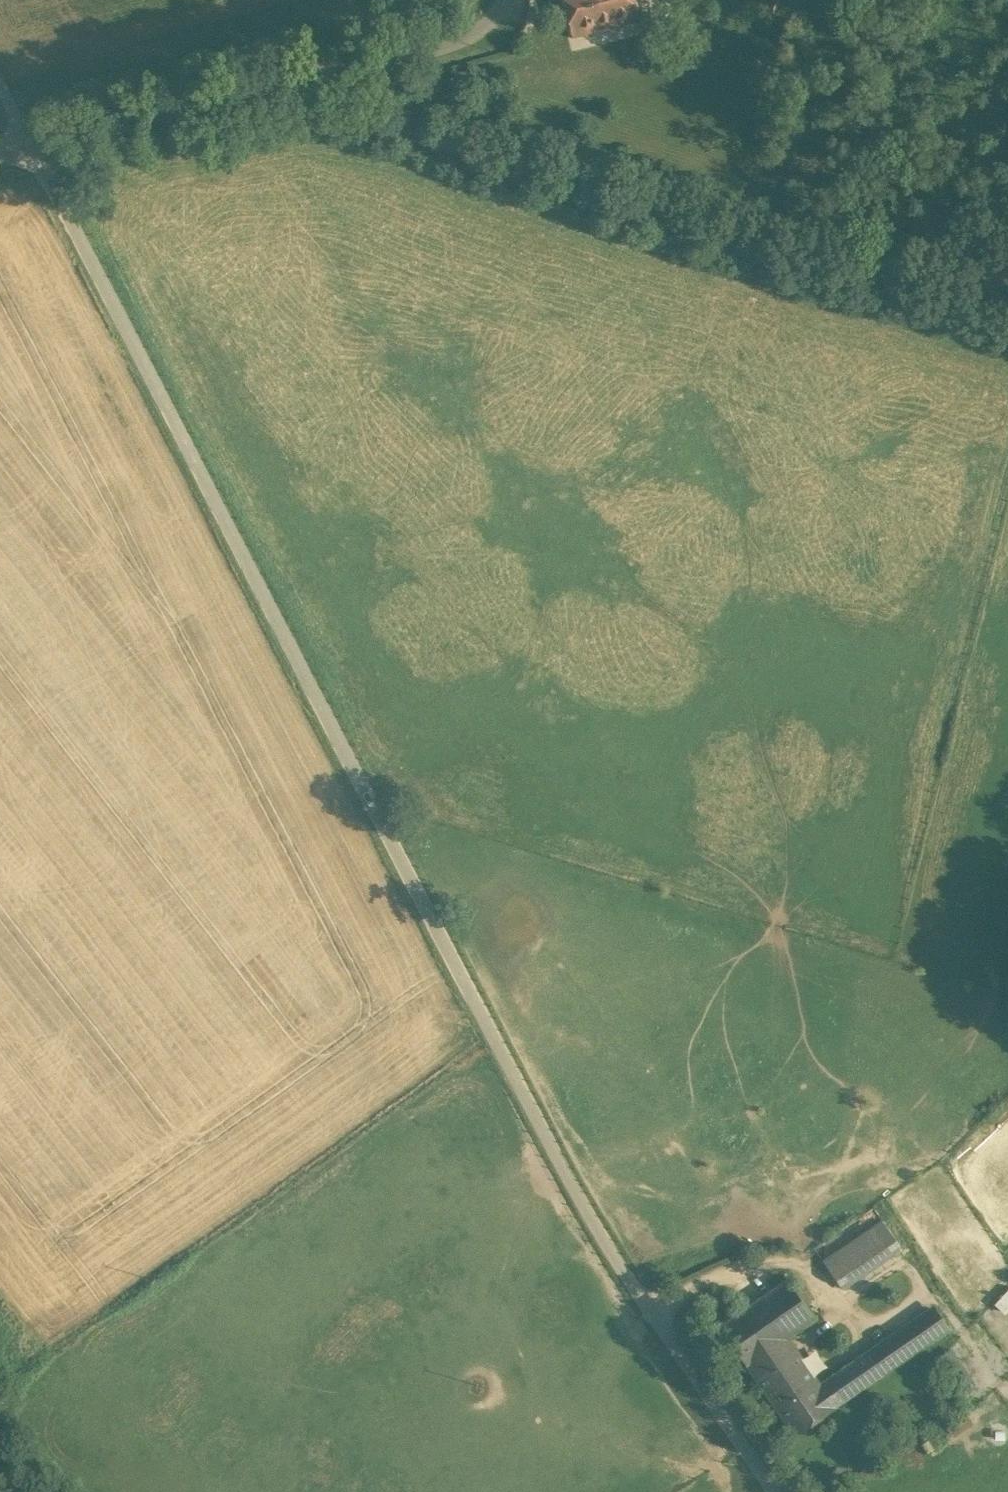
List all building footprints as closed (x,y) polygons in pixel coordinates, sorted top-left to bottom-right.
[(573,35),(640,18),(636,0),(564,0),(573,35)] [(881,1220),(823,1260),(840,1285),(898,1244),(881,1220)] [(787,1276),(718,1322),(745,1362),(787,1334),(814,1315),(787,1276)] [(1007,1306),(1007,1286),(993,1302),(1003,1312),(1007,1306)] [(921,1311),(886,1335),(902,1358),(937,1335),(921,1311)] [(814,1315),(787,1334),(796,1347),(823,1328),(814,1315)] [(787,1334),(745,1362),(776,1407),(818,1379),(796,1347),(787,1334)] [(886,1335),(866,1349),(882,1372),(902,1358),(886,1335)] [(866,1349),(819,1381),(835,1404),(882,1372),(866,1349)] [(943,1358),(952,1388),(968,1383),(960,1353),(943,1358)] [(818,1379),(776,1407),(793,1432),(835,1404),(819,1381),(818,1379)]
